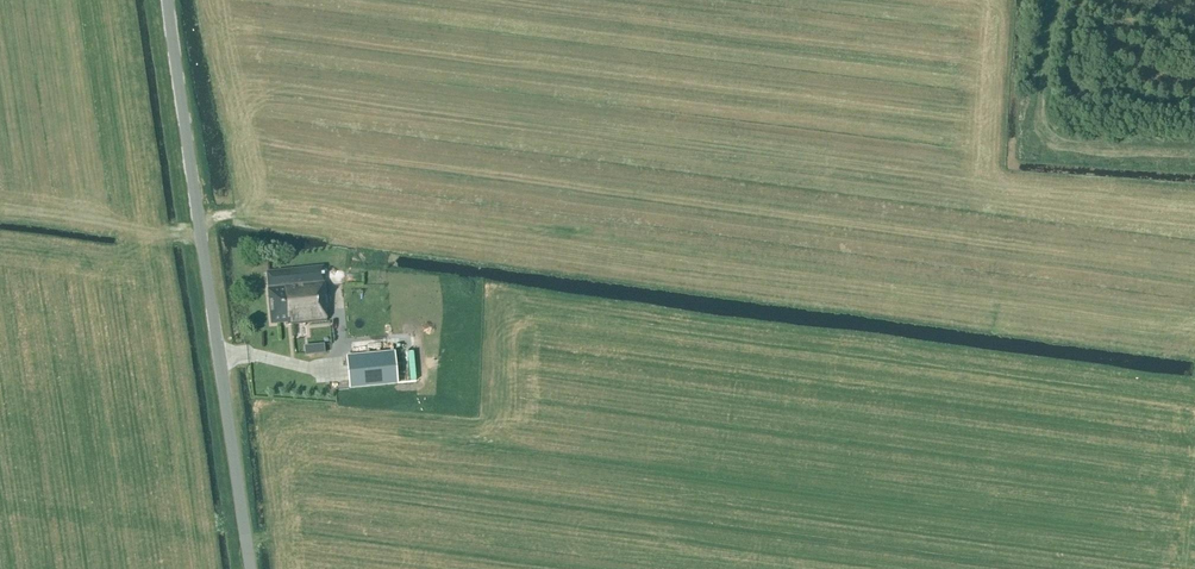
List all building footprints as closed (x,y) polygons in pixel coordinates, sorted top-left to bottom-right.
[(326,310),(327,310),(323,266),(266,272),(272,324),(287,322),(289,336),(297,336),(296,324),(327,321),(326,310)] [(305,346),(305,355),(326,354),(325,344),(305,346)] [(395,353),(347,358),(350,388),(398,384),(395,353)]
